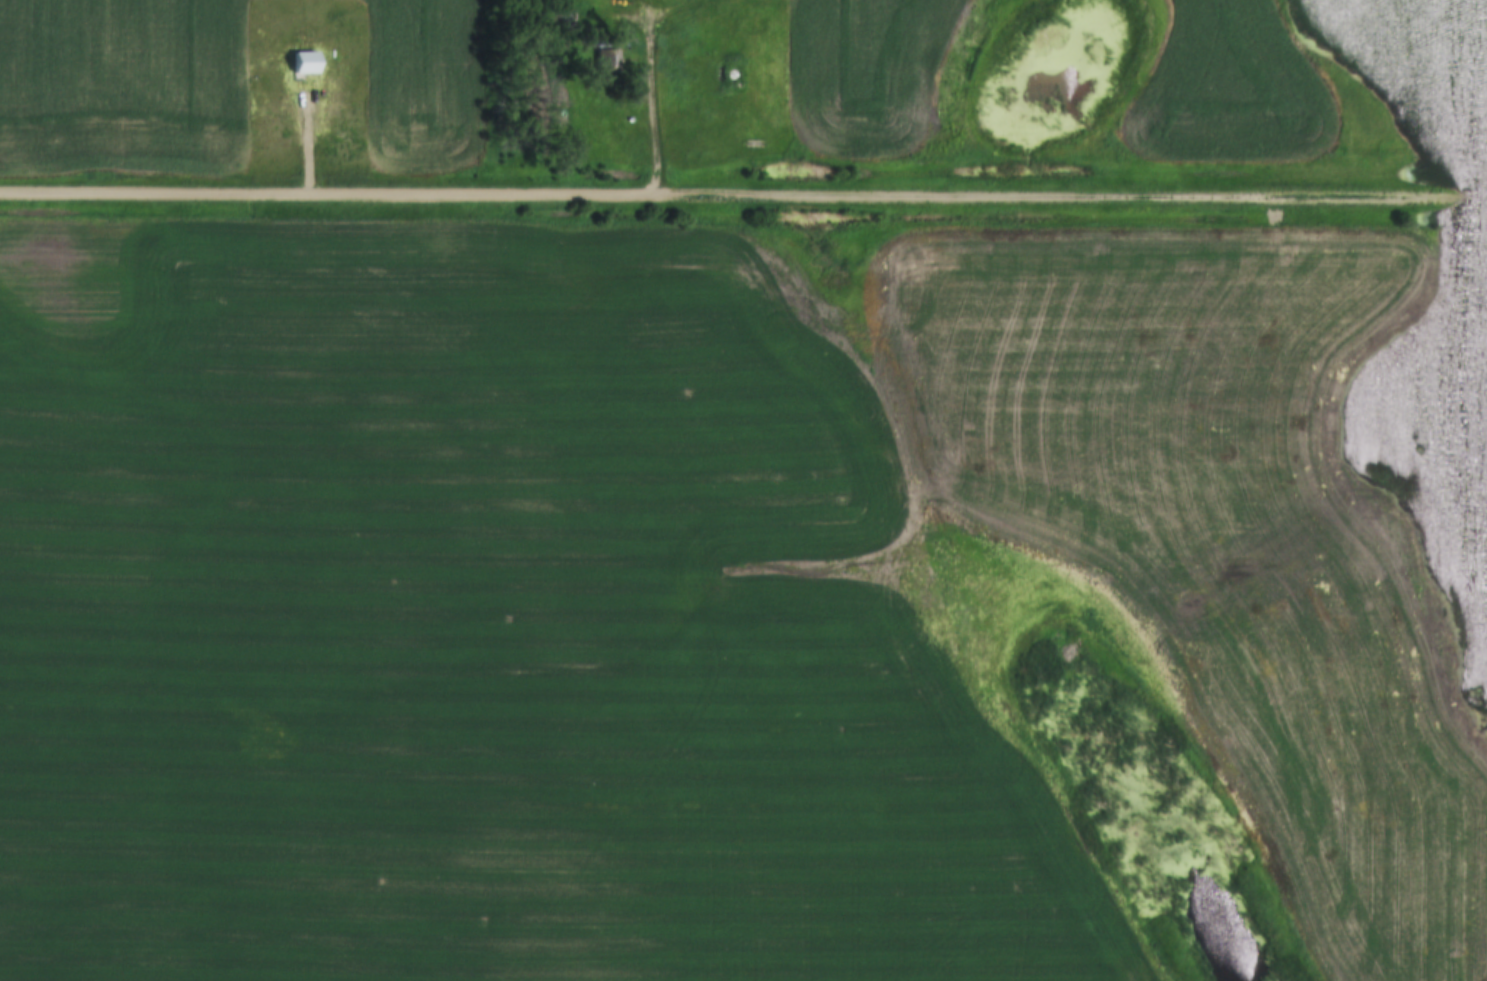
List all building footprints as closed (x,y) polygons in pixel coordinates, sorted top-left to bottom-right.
[(619,74),(619,51),(598,51),(598,74),(619,74)] [(294,74),(317,74),(317,53),(294,53),(294,74)]
